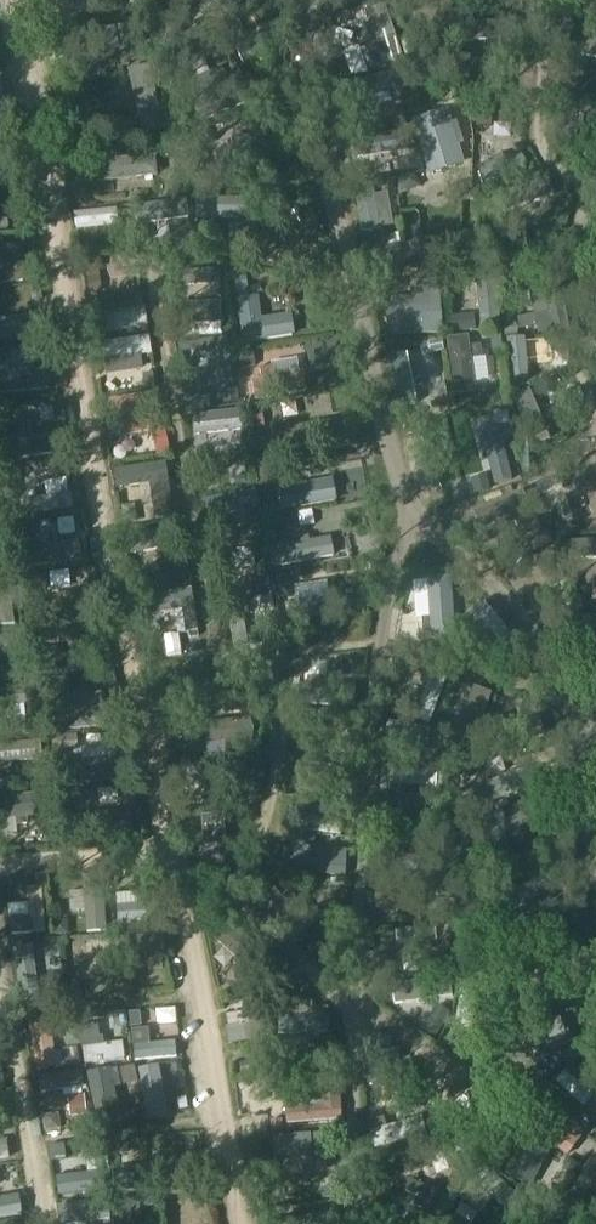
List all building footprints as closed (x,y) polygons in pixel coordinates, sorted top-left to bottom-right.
[(226,13),(241,2),(239,0),(216,0),(226,13)] [(384,8),(366,14),(378,46),(384,65),(402,58),(384,8)] [(514,21),(461,26),(463,44),(516,39),(514,21)] [(278,24),(234,48),(243,64),(287,41),(278,24)] [(581,59),(595,62),(595,42),(585,40),(581,59)] [(148,68),(126,73),(141,137),(163,131),(148,68)] [(406,72),(353,81),(356,100),(361,99),(390,94),(405,91),(410,90),(406,72)] [(223,94),(195,105),(202,121),(260,97),(254,81),(223,94)] [(448,113),(412,124),(429,177),(464,166),(458,148),(464,146),(457,123),(451,125),(448,113)] [(410,133),(359,140),(362,159),(412,152),(410,133)] [(250,138),(231,138),(232,189),(250,189),(250,138)] [(521,157),(479,168),(483,184),(526,173),(521,157)] [(154,158),(95,164),(97,184),(157,178),(154,158)] [(546,180),(497,197),(503,213),(552,196),(546,180)] [(471,184),(453,189),(457,206),(476,201),(471,184)] [(372,186),(354,188),(361,233),(379,230),(379,229),(373,197),(372,186)] [(186,200),(129,209),(132,228),(189,220),(186,200)] [(194,200),(194,221),(246,221),(246,200),(194,200)] [(117,210),(74,215),(75,229),(118,224),(117,210)] [(9,230),(7,216),(0,217),(0,231),(9,230)] [(0,250),(0,286),(21,283),(17,248),(0,250)] [(439,271),(418,272),(419,290),(440,289),(439,271)] [(218,272),(200,273),(182,273),(182,287),(200,286),(218,286),(218,272)] [(496,273),(476,274),(481,327),(501,325),(496,273)] [(569,331),(559,284),(543,287),(543,288),(531,290),(535,308),(532,308),(534,316),(516,319),(518,330),(535,327),(537,335),(551,333),(552,334),(569,331)] [(517,311),(532,308),(529,293),(514,295),(517,311)] [(257,299),(236,302),(243,346),(292,339),(289,318),(260,322),(257,299)] [(411,301),(390,302),(391,338),(441,335),(439,299),(411,301)] [(218,304),(181,306),(182,326),(219,324),(218,304)] [(94,316),(90,316),(93,336),(146,327),(143,308),(118,312),(94,316)] [(0,322),(0,343),(48,337),(46,316),(0,322)] [(462,317),(446,318),(447,333),(464,332),(462,317)] [(149,338),(98,344),(100,361),(104,361),(140,356),(151,354),(149,338)] [(468,338),(448,341),(455,396),(475,394),(474,385),(471,361),(469,349),(468,338)] [(524,338),(507,340),(513,388),(530,386),(524,338)] [(227,339),(178,347),(181,365),(230,357),(227,339)] [(567,351),(551,353),(553,368),(569,367),(567,351)] [(406,355),(387,359),(397,409),(416,406),(406,355)] [(49,391),(47,370),(8,374),(0,374),(0,395),(49,391)] [(261,381),(251,383),(254,402),(305,394),(302,374),(299,375),(273,379),(261,381)] [(529,391),(512,398),(533,449),(551,442),(529,391)] [(155,394),(108,402),(111,420),(123,418),(158,412),(155,394)] [(241,413),(192,418),(194,436),(243,431),(241,413)] [(6,460),(52,454),(49,436),(25,440),(23,424),(1,427),(6,460)] [(327,424),(267,434),(271,457),(331,447),(327,424)] [(499,430),(480,435),(494,486),(512,481),(499,430)] [(134,436),(116,438),(119,457),(137,454),(134,436)] [(460,444),(459,460),(474,461),(475,445),(460,444)] [(165,464),(114,471),(116,488),(149,484),(152,503),(171,501),(165,464)] [(595,531),(595,512),(576,513),(577,509),(562,499),(559,502),(548,480),(531,487),(553,533),(595,531)] [(332,481),(276,490),(280,512),(336,502),(332,481)] [(255,492),(202,502),(205,520),(258,509),(255,492)] [(35,500),(21,502),(23,517),(71,509),(69,495),(67,495),(45,498),(35,500)] [(175,529),(127,539),(131,557),(179,546),(175,529)] [(299,544),(267,550),(271,570),(332,558),(329,538),(308,542),(299,544)] [(564,544),(565,562),(595,560),(595,542),(564,544)] [(77,544),(21,551),(23,571),(79,564),(77,544)] [(252,550),(213,556),(216,571),(255,565),(252,550)] [(551,552),(504,574),(512,591),(544,576),(559,569),(551,552)] [(451,577),(428,578),(428,582),(430,619),(431,635),(432,640),(455,639),(451,577)] [(0,583),(0,628),(15,626),(12,609),(8,582),(0,583)] [(191,591),(140,599),(143,618),(174,613),(183,611),(194,609),(191,591)] [(295,603),(287,604),(290,622),(332,616),(330,598),(328,598),(295,603)] [(240,603),(225,606),(233,649),(248,646),(240,603)] [(484,603),(472,613),(501,646),(512,636),(484,603)] [(0,639),(0,659),(21,656),(18,636),(0,639)] [(431,674),(414,719),(429,724),(445,679),(431,674)] [(473,689),(455,739),(473,746),(491,695),(473,689)] [(0,694),(0,712),(1,712),(16,710),(32,709),(31,691),(0,694)] [(104,711),(55,714),(57,734),(115,730),(114,710),(104,711)] [(248,718),(200,724),(202,744),(206,744),(223,742),(251,738),(248,718)] [(388,722),(385,736),(414,741),(427,744),(430,729),(388,722)] [(0,745),(0,763),(11,762),(41,760),(40,742),(0,745)] [(81,751),(83,764),(106,761),(105,749),(81,751)] [(73,765),(62,766),(63,786),(118,782),(117,762),(110,762),(81,764),(73,765)] [(231,762),(188,764),(188,779),(232,777),(231,762)] [(526,768),(471,789),(477,807),(533,786),(526,768)] [(395,769),(393,784),(437,789),(438,773),(395,769)] [(0,800),(0,823),(16,822),(27,821),(46,819),(44,796),(0,800)] [(517,818),(471,837),(479,854),(544,827),(536,809),(534,810),(517,818)] [(223,813),(201,815),(203,844),(225,842),(223,813)] [(127,814),(71,821),(74,842),(130,835),(127,814)] [(299,816),(297,830),(340,836),(342,821),(299,816)] [(302,861),(301,875),(345,877),(345,862),(316,861),(302,861)] [(100,874),(81,876),(82,892),(84,911),(85,934),(105,932),(100,874)] [(132,879),(133,894),(134,904),(116,905),(117,923),(117,924),(130,923),(151,921),(148,878),(132,879)] [(41,889),(26,891),(27,904),(28,916),(30,934),(45,933),(41,889)] [(273,889),(258,902),(294,944),(310,931),(309,931),(281,898),(273,889)] [(553,889),(510,901),(515,919),(558,907),(553,889)] [(454,901),(438,899),(437,913),(453,914),(454,901)] [(222,921),(210,936),(248,966),(260,951),(222,921)] [(436,927),(396,931),(397,946),(437,942),(436,927)] [(163,937),(114,941),(116,962),(146,960),(161,959),(164,959),(163,937)] [(83,946),(68,947),(71,989),(85,988),(83,963),(83,954),(83,946)] [(32,947),(15,949),(22,991),(38,989),(32,947)] [(449,979),(391,988),(393,1006),(451,998),(449,979)] [(462,982),(455,1030),(472,1033),(474,1015),(479,985),(462,982)] [(513,1003),(499,1010),(505,1023),(520,1016),(513,1003)] [(437,1004),(432,1013),(445,1022),(451,1013),(437,1004)] [(278,1014),(278,1035),(328,1036),(329,1016),(311,1015),(283,1015),(278,1014)] [(560,1019),(505,1036),(512,1058),(560,1042),(566,1040),(563,1030),(560,1019)] [(227,1028),(225,1028),(228,1046),(274,1039),(271,1021),(269,1021),(248,1025),(227,1028)] [(48,1022),(30,1024),(37,1071),(56,1068),(48,1022)] [(391,1037),(373,1035),(367,1084),(385,1086),(391,1037)] [(103,1044),(81,1047),(82,1048),(84,1065),(124,1060),(122,1042),(103,1044)] [(149,1045),(132,1047),(133,1062),(176,1058),(175,1043),(149,1045)] [(334,1053),(277,1060),(280,1079),(336,1072),(334,1053)] [(158,1065),(139,1068),(147,1118),(166,1114),(158,1065)] [(133,1066),(119,1069),(122,1085),(136,1082),(133,1066)] [(110,1070),(87,1075),(97,1123),(120,1118),(114,1088),(110,1072),(110,1070)] [(565,1072),(555,1083),(583,1109),(593,1098),(592,1097),(578,1084),(565,1072)] [(81,1073),(39,1079),(40,1094),(83,1088),(81,1073)] [(319,1081),(319,1091),(321,1106),(287,1109),(285,1109),(287,1125),(341,1120),(338,1080),(319,1081)] [(556,1113),(566,1099),(547,1084),(537,1098),(556,1113)] [(479,1086),(465,1097),(490,1125),(498,1135),(504,1141),(517,1130),(479,1086)] [(537,1111),(527,1125),(567,1156),(578,1142),(537,1111)] [(376,1130),(369,1133),(374,1150),(426,1135),(421,1117),(386,1128),(376,1130)] [(540,1170),(553,1146),(528,1132),(515,1156),(540,1170)] [(337,1133),(271,1137),(272,1159),(338,1155),(337,1133)] [(458,1138),(421,1150),(426,1165),(445,1159),(455,1156),(463,1154),(458,1138)] [(9,1159),(7,1141),(0,1142),(0,1161),(9,1159)] [(126,1155),(126,1141),(110,1142),(111,1156),(126,1155)] [(180,1166),(111,1171),(113,1194),(182,1188),(180,1166)] [(99,1174),(57,1179),(59,1196),(101,1190),(99,1174)] [(491,1176),(481,1187),(495,1199),(515,1218),(525,1207),(491,1176)] [(410,1181),(405,1192),(417,1197),(433,1203),(438,1205),(443,1194),(410,1181)] [(0,1201),(0,1220),(22,1217),(19,1198),(0,1201)] [(165,1200),(168,1223),(186,1223),(183,1198),(165,1200)] [(60,1207),(62,1223),(80,1223),(111,1220),(108,1201),(60,1207)] [(113,1204),(116,1223),(133,1223),(133,1220),(130,1201),(113,1204)] [(585,1215),(589,1223),(595,1223),(595,1210),(585,1215)]
